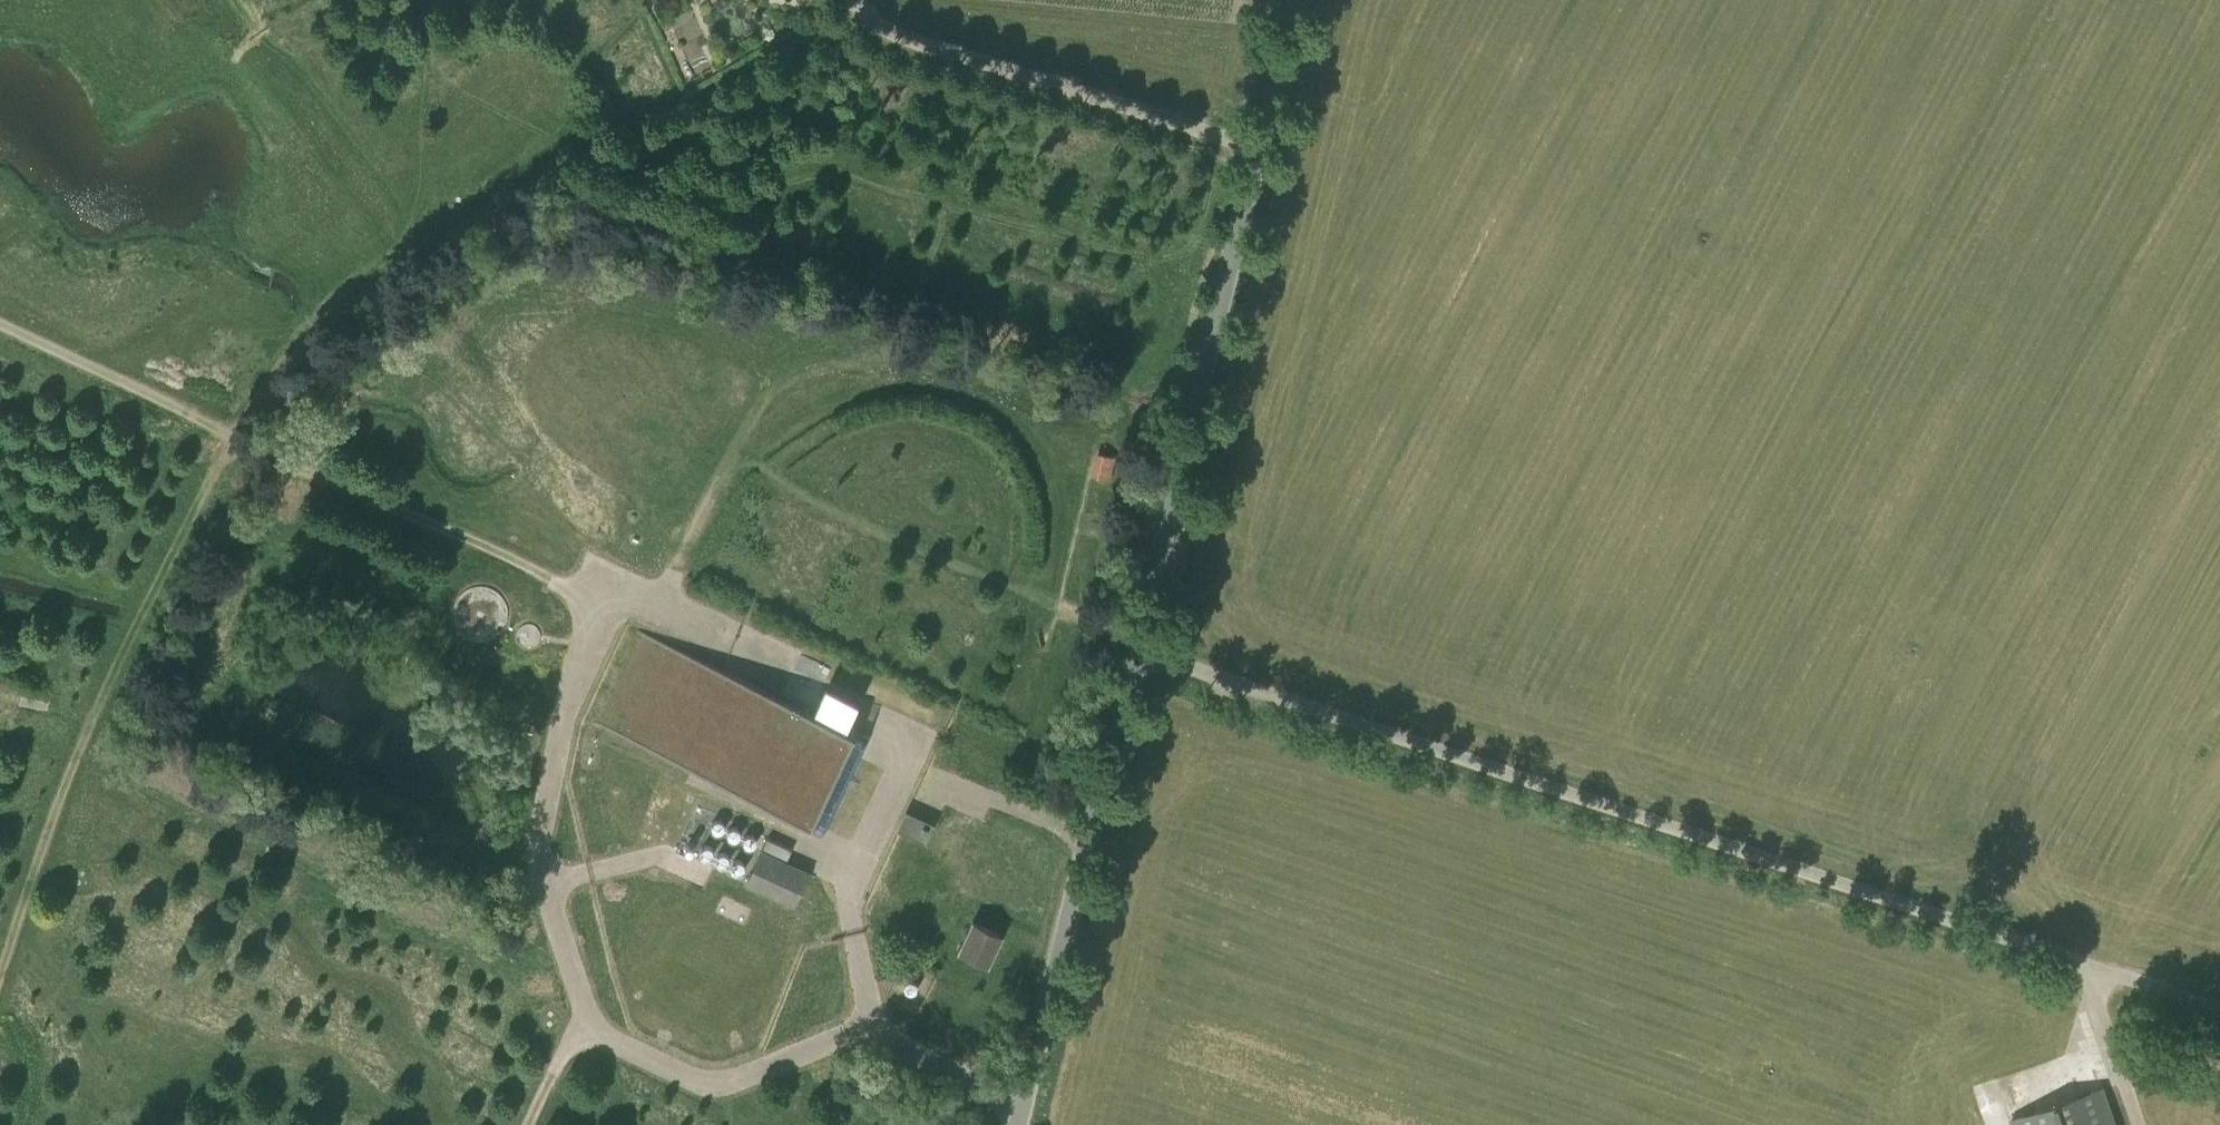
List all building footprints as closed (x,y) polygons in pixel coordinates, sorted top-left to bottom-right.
[(1113,478),(1120,454),(1099,448),(1092,472),(1113,478)] [(594,722),(818,826),(818,825),(826,829),(868,738),(637,630),(594,722)] [(785,692),(818,705),(827,682),(794,669),(785,692)] [(832,679),(820,707),(854,721),(866,694),(832,679)] [(905,812),(899,827),(925,839),(932,824),(905,812)] [(694,851),(746,872),(759,836),(708,816),(694,851)] [(784,861),(791,848),(767,837),(747,880),(793,902),(807,872),(784,861)] [(973,921),(960,948),(986,961),(999,934),(973,921)] [(2011,1118),(2013,1124),(2115,1124),(2102,1087),(2011,1118)]
